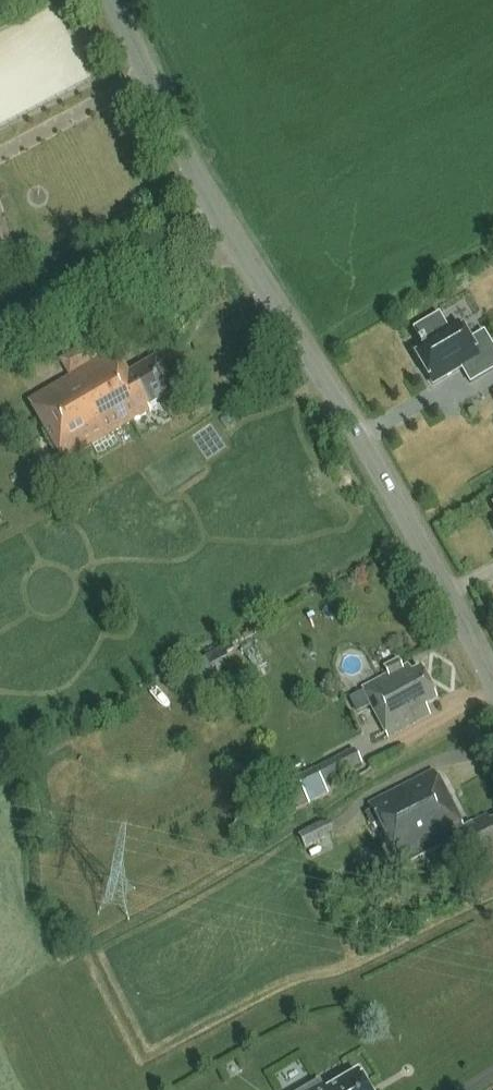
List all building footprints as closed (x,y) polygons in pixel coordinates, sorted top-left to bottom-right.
[(448,331),(439,316),(414,330),(421,342),(418,344),(420,348),(413,352),(433,386),(462,369),(470,384),(492,371),(492,349),(484,334),(468,343),(458,326),(448,331)] [(155,361),(131,375),(116,349),(26,401),(63,464),(152,412),(148,405),(172,391),(155,361)] [(229,642),(203,656),(213,674),(229,665),(224,656),(233,650),(229,642)] [(388,678),(362,691),(388,740),(430,718),(425,709),(438,702),(421,671),(413,676),(409,668),(403,671),(399,663),(385,671),(388,678)] [(363,769),(353,751),(272,793),(285,818),(328,795),(323,786),(332,782),(333,784),(363,769)] [(463,828),(433,770),(368,804),(401,869),(442,847),(455,873),(492,857),(492,820),(489,822),(486,814),(471,821),(472,824),(463,828)] [(323,825),(322,824),(297,836),(304,851),(329,838),(328,836),(334,833),(328,822),(323,825)] [(358,1074),(331,1089),(367,1089),(358,1074)] [(320,1082),(306,1089),(324,1089),(320,1082)]
